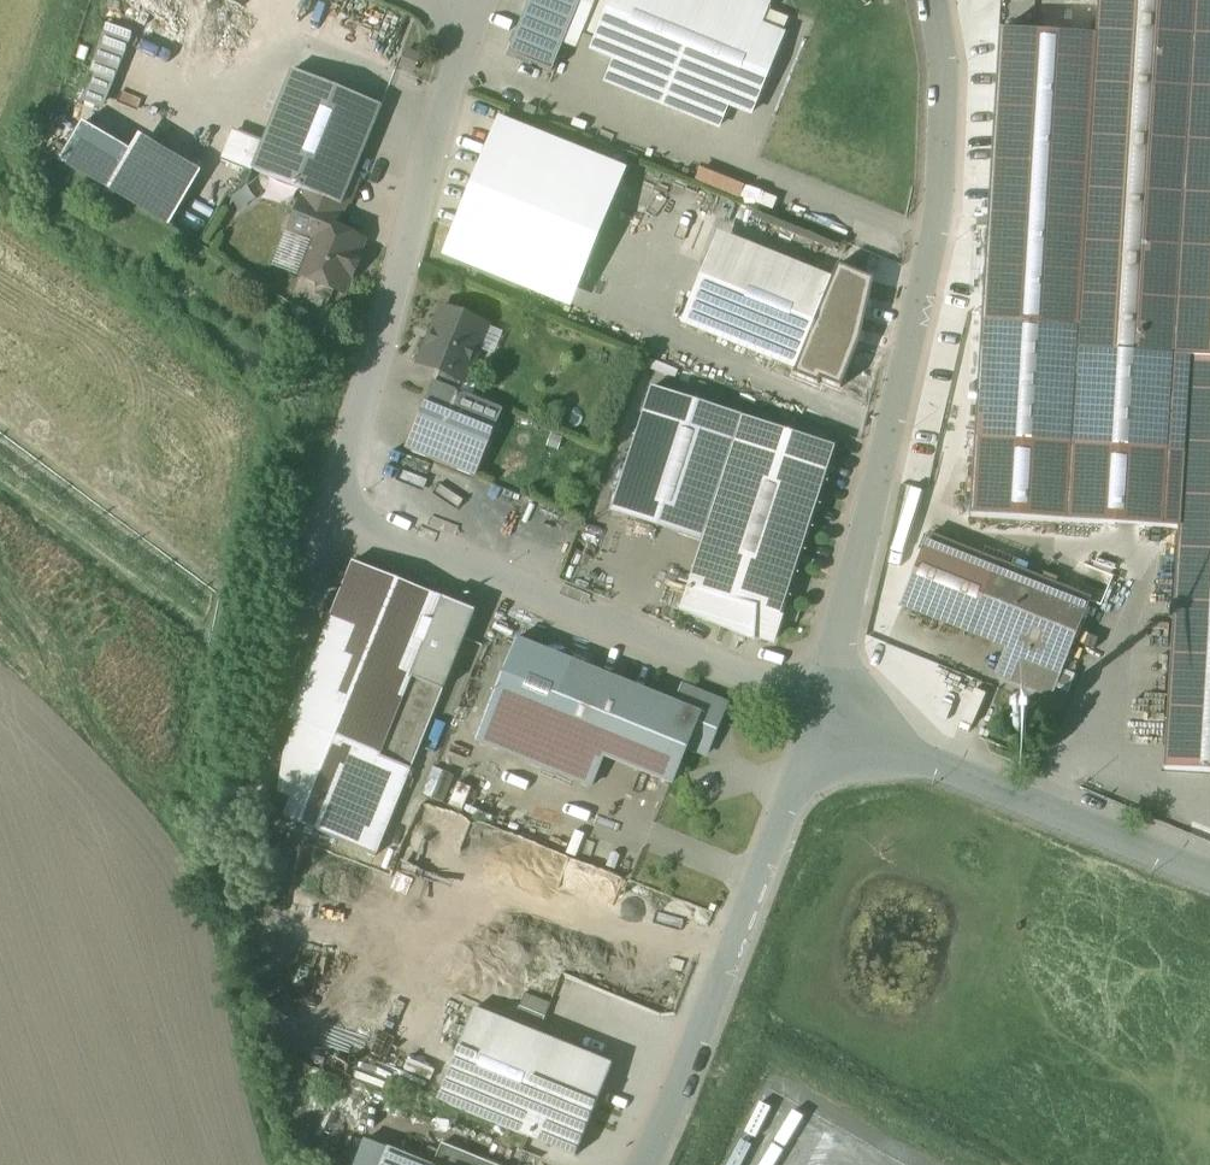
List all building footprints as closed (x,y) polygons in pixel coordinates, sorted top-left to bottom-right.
[(511,59),(550,76),(582,0),(536,0),(511,59)] [(587,56),(608,64),(600,87),(718,134),(726,113),(750,120),(784,39),(761,29),(771,5),(758,0),(609,0),(587,56)] [(1089,130),(1086,199),(1078,327),(1077,352),(1189,359),(1183,458),(1165,770),(1209,772),(1209,0),(1097,0),(1089,130)] [(105,26),(77,98),(99,107),(127,35),(105,26)] [(385,110),(290,73),(250,173),(346,211),(385,110)] [(566,309),(619,164),(489,117),(482,136),(465,130),(438,203),(452,208),(433,260),(566,309)] [(1086,199),(1089,130),(1007,125),(1002,202),(1069,207),(1069,198),(1086,199)] [(132,156),(81,126),(56,168),(170,235),(202,181),(139,144),(132,156)] [(737,198),(743,184),(699,166),(693,179),(737,198)] [(288,218),(267,278),(336,305),(360,243),(288,218)] [(1001,236),(995,235),(993,259),(1000,259),(998,286),(1026,287),(1027,282),(1039,283),(1038,288),(1058,290),(1060,264),(1054,264),(1056,237),(1001,234),(1001,236)] [(833,280),(717,236),(683,326),(799,370),(833,280)] [(491,330),(440,307),(413,372),(462,392),(491,330)] [(1077,352),(1078,327),(985,321),(976,445),(1183,458),(1189,359),(1077,352)] [(502,411),(435,385),(404,455),(471,481),(502,411)] [(838,456),(652,397),(614,515),(703,543),(678,621),(775,652),(838,456)] [(929,536),(901,604),(1009,649),(999,673),(1051,695),(1090,602),(1102,607),(1136,524),(1085,503),(1051,586),(929,536)] [(469,616),(350,571),(254,821),(374,866),(469,616)] [(674,709),(519,645),(476,750),(589,796),(602,764),(670,792),(688,748),(663,738),(674,709)] [(674,709),(663,738),(688,748),(707,756),(727,704),(683,686),(674,709)] [(512,1019),(539,1029),(548,1001),(522,992),(512,1019)] [(605,1065),(469,1012),(434,1102),(570,1155),(605,1065)] [(386,1143),(377,1164),(491,1164),(437,1145),(430,1159),(386,1143)]
